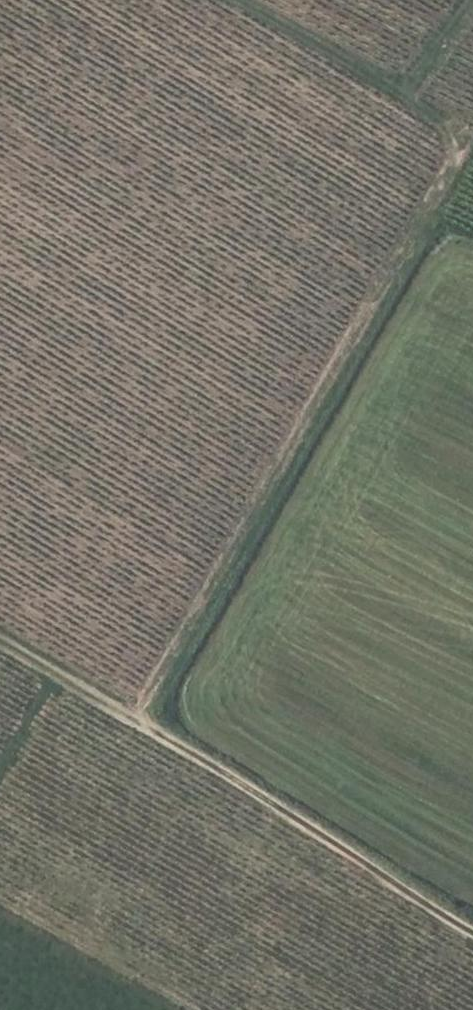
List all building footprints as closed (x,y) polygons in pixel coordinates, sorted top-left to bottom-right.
[(455,112),(441,105),(436,116),(449,122),(455,112)]
